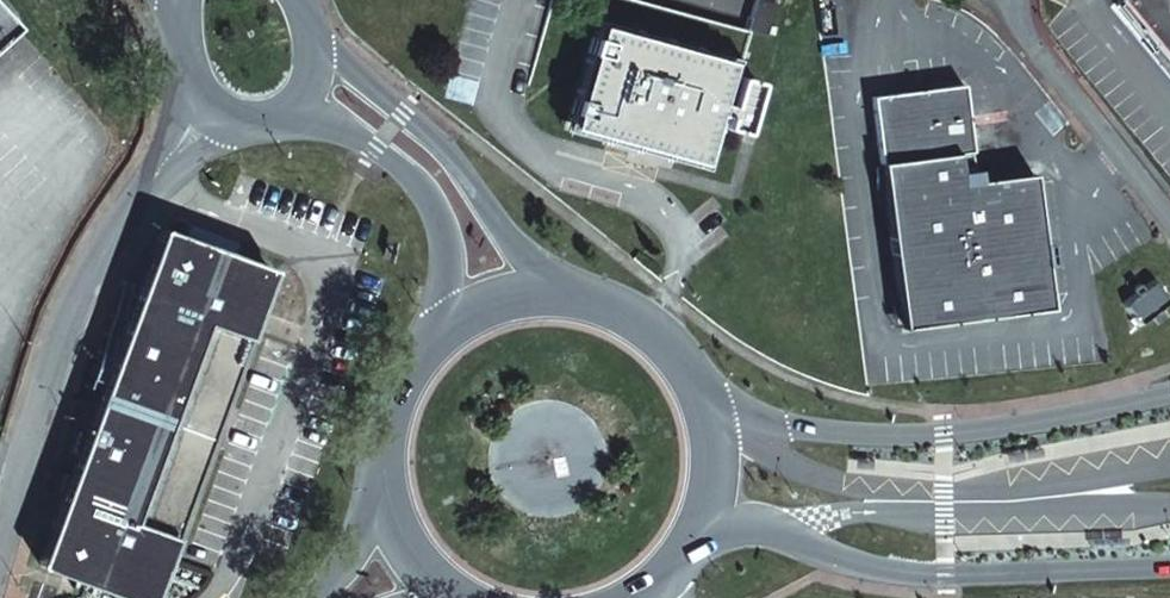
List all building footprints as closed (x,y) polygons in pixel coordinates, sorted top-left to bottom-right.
[(698,157),(710,110),(725,115),(722,125),(744,132),(755,82),(736,77),(748,30),(630,0),(609,0),(600,29),(605,31),(601,39),(592,38),(589,52),(596,56),(584,101),(575,99),(572,114),(580,116),(577,124),(698,157)] [(748,30),(768,36),(768,32),(774,34),(778,29),(772,26),(778,4),(762,0),(756,0),(748,30)] [(1119,2),(1169,62),(1169,0),(1121,0),(1119,2)] [(0,11),(0,43),(16,29),(0,11)] [(1053,308),(1033,177),(963,184),(959,152),(973,151),(963,86),(874,98),(904,328),(1053,308)] [(162,234),(157,244),(178,235),(175,233),(169,232),(165,232),(162,234)] [(126,327),(112,366),(103,390),(69,483),(43,553),(53,573),(118,597),(150,597),(157,594),(165,570),(160,569),(217,415),(255,308),(260,309),(269,285),(259,264),(178,235),(157,244),(149,265),(154,266),(131,328),(126,327)] [(264,265),(259,264),(269,285),(272,280),(271,273),(267,268),(264,265)] [(136,300),(126,327),(131,328),(154,266),(149,265),(136,300)] [(1157,280),(1124,305),(1142,328),(1169,307),(1169,296),(1157,280)] [(208,457),(260,309),(255,308),(217,415),(160,569),(165,570),(208,457)] [(103,390),(112,366),(101,363),(94,387),(103,390)] [(1041,447),(1006,453),(1008,462),(1042,456),(1041,447)] [(870,459),(854,459),(854,468),(870,469),(870,459)] [(1127,538),(1092,538),(1092,547),(1127,547),(1127,538)] [(53,573),(43,553),(39,562),(40,564),(41,566),(41,568),(43,570),(53,573)]
